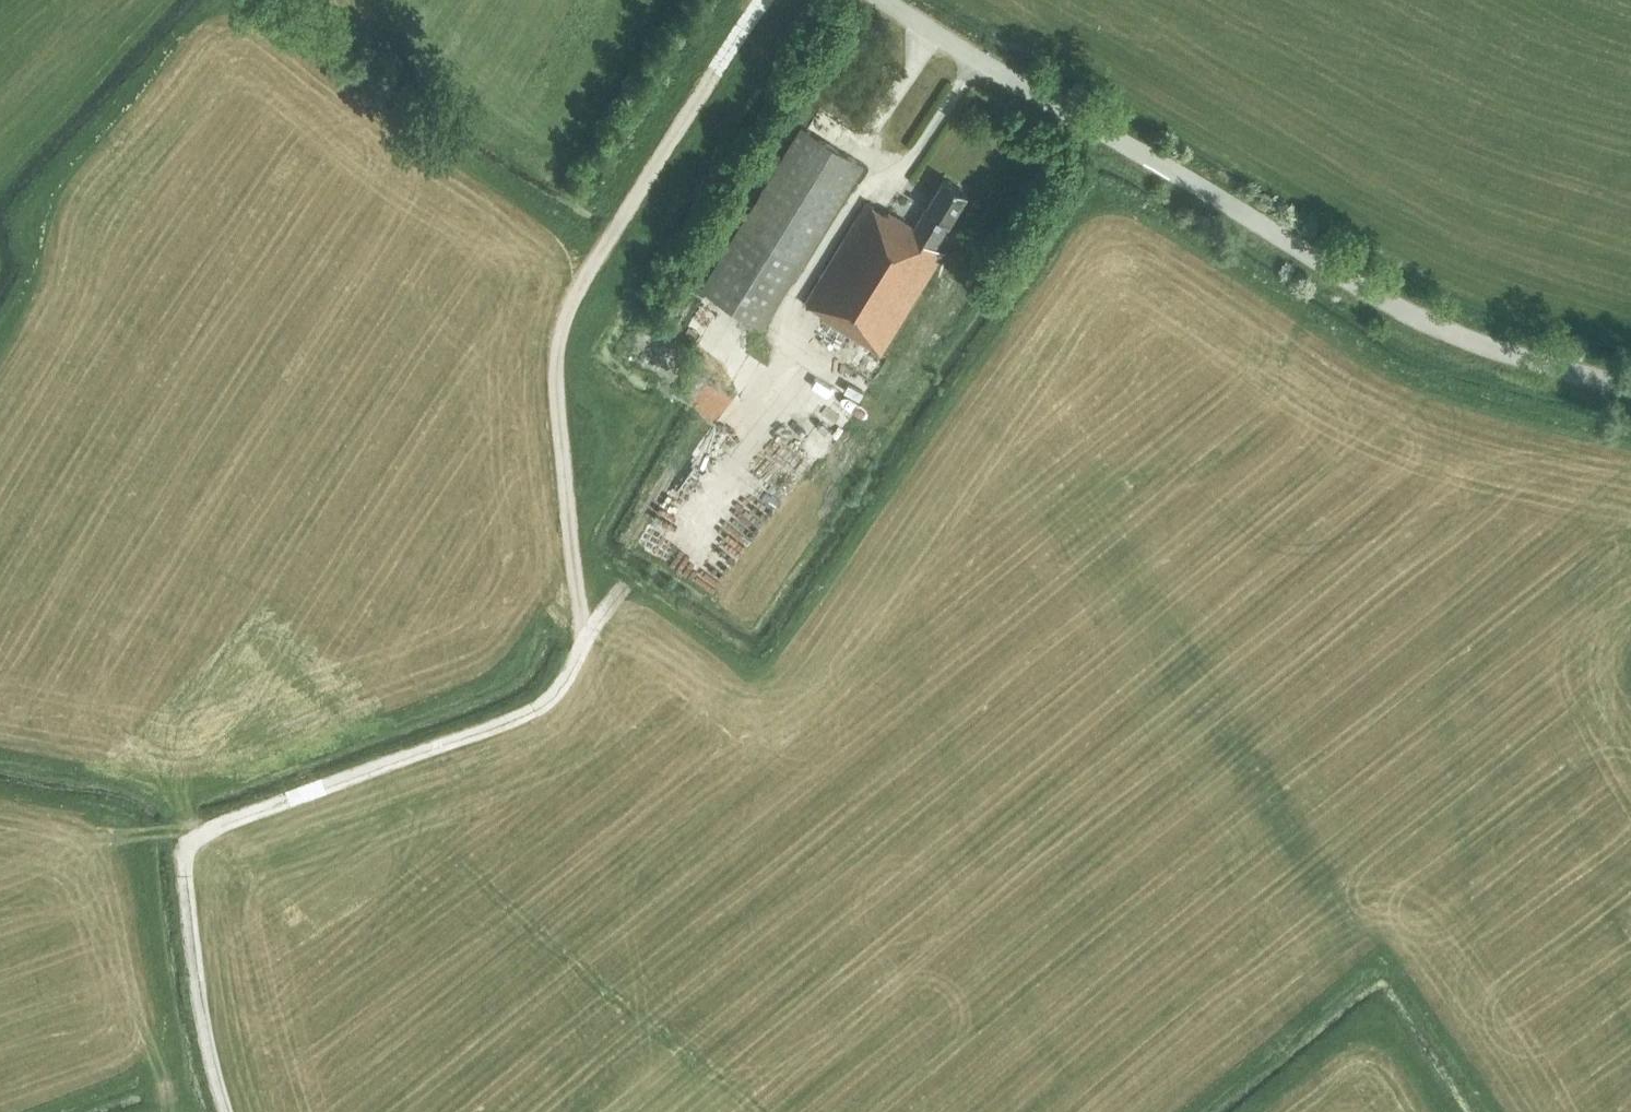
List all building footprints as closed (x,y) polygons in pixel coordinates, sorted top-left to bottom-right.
[(764,327),(801,265),(863,165),(801,127),(702,290),(764,327)] [(935,245),(968,193),(944,178),(914,226),(888,210),(886,214),(867,202),(805,302),(824,313),(822,317),(881,353),(944,251),(935,245)] [(734,436),(791,488),(801,477),(744,425),(734,436)]
